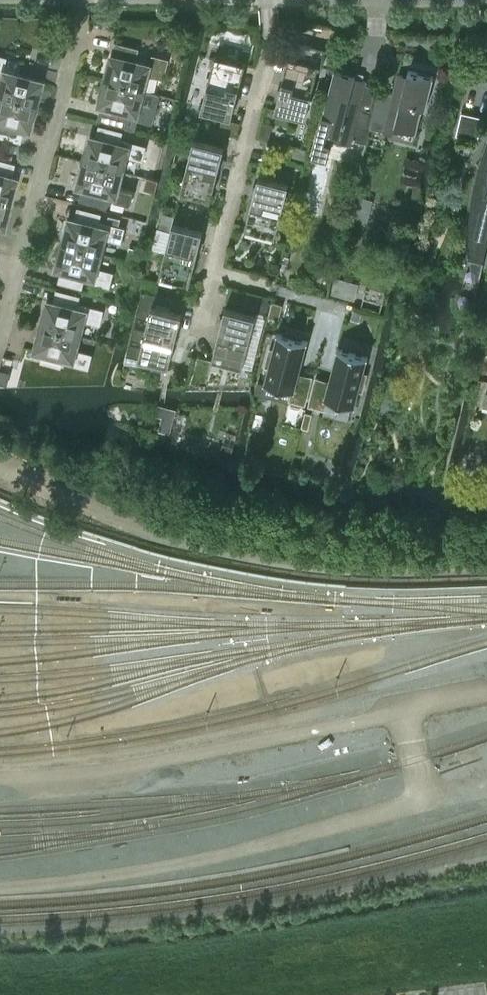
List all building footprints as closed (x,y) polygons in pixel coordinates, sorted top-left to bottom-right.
[(136,60),(139,48),(115,41),(111,54),(136,60)] [(111,54),(105,79),(130,85),(144,89),(148,73),(163,77),(168,59),(153,55),(151,64),(136,60),(111,54)] [(232,116),(243,75),(246,62),(215,54),(202,108),(232,116)] [(319,63),(289,55),(275,108),(306,116),(319,63)] [(17,74),(1,70),(4,57),(0,56),(0,96),(34,105),(40,80),(17,74)] [(426,108),(434,76),(408,69),(407,76),(397,73),(392,92),(380,89),(370,126),(384,130),(383,134),(393,136),(397,117),(417,122),(415,133),(416,133),(422,107),(426,108)] [(370,126),(380,89),(380,87),(366,83),(367,80),(355,77),(356,75),(334,70),(313,155),(327,158),(331,139),(351,145),(353,139),(365,142),(361,159),(362,159),(370,126)] [(101,104),(97,118),(134,127),(137,118),(152,122),(155,109),(140,105),(144,89),(130,85),(105,79),(99,104),(101,104)] [(0,96),(0,136),(18,140),(22,128),(27,130),(34,105),(0,96)] [(456,133),(478,139),(484,116),(462,110),(456,133)] [(209,126),(227,130),(230,117),(213,112),(209,126)] [(259,135),(269,138),(273,124),(262,121),(259,135)] [(90,135),(84,160),(123,170),(127,155),(142,159),(145,146),(122,140),(121,143),(90,135)] [(298,136),(295,146),(293,156),(306,159),(311,139),(298,136)] [(194,138),(181,191),(211,199),(225,145),(194,138)] [(484,261),(486,247),(486,143),(484,149),(481,159),(478,168),(476,176),(474,185),(473,190),(472,199),(470,209),(469,219),(469,228),(468,238),(469,248),(469,258),(484,261)] [(8,202),(15,177),(9,176),(12,164),(5,162),(0,160),(0,200),(8,202)] [(123,170),(84,160),(77,185),(108,193),(107,197),(130,203),(134,190),(119,186),(123,170)] [(259,175),(245,228),(276,236),(289,182),(259,175)] [(2,227),(8,202),(0,200),(0,227),(2,227)] [(109,215),(107,223),(118,226),(120,218),(109,215)] [(69,217),(62,242),(101,252),(105,237),(121,241),(124,228),(118,226),(107,223),(101,222),(100,225),(69,217)] [(173,221),(160,275),(190,283),(204,229),(173,221)] [(101,252),(62,242),(56,267),(87,275),(86,279),(109,285),(113,272),(97,268),(101,252)] [(231,288),(228,300),(244,304),(245,305),(248,292),(231,288)] [(130,342),(125,362),(169,369),(169,365),(173,349),(178,332),(180,323),(183,312),(179,311),(181,300),(143,290),(137,314),(149,317),(146,328),(134,325),(131,338),(143,341),(142,345),(130,342)] [(257,299),(255,305),(258,308),(264,309),(268,307),(269,302),(266,297),(261,296),(257,299)] [(48,300),(41,325),(80,335),(84,319),(99,323),(103,310),(79,304),(78,308),(48,300)] [(221,326),(212,359),(243,367),(243,365),(252,368),(265,317),(264,316),(264,314),(263,312),(258,311),(256,312),(256,313),(243,310),(226,305),(223,316),(221,326)] [(80,335),(41,325),(35,349),(65,357),(64,361),(88,367),(91,354),(76,350),(80,335)] [(264,380),(264,382),(292,389),(289,399),(305,403),(312,376),(298,372),(306,340),(308,341),(308,340),(302,338),(303,333),(285,328),(283,333),(277,331),(276,333),(278,333),(274,348),(270,347),(265,365),(270,366),(269,370),(266,381),(264,380)] [(316,377),(309,404),(324,408),(327,398),(355,405),(355,404),(354,404),(358,389),(362,390),(367,372),(362,371),(366,356),(368,356),(368,355),(337,347),(337,348),(338,349),(330,380),(324,379),(316,377)] [(0,367),(0,381),(8,383),(11,368),(0,366),(0,367)] [(150,425),(173,430),(178,406),(156,401),(150,425)] [(223,442),(219,455),(229,458),(233,445),(223,442)]
